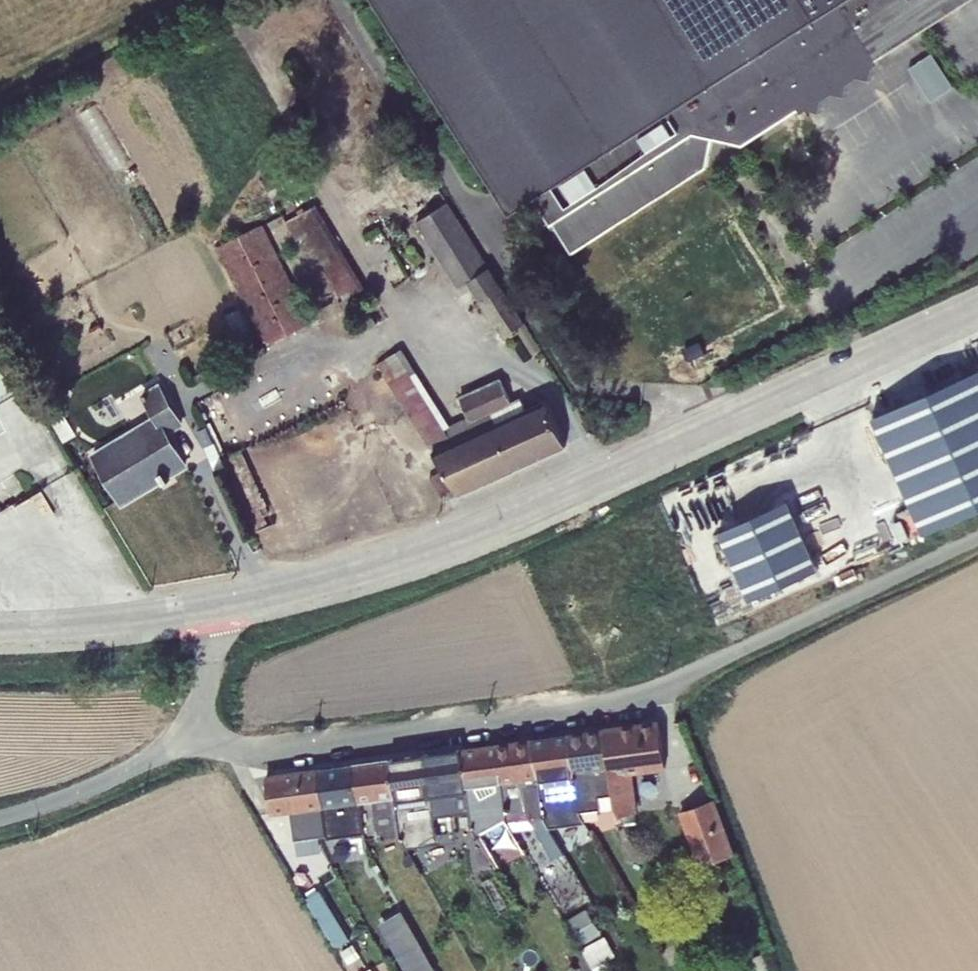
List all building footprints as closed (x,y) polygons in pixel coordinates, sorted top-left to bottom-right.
[(512,212),(536,196),(573,253),(708,167),(715,133),(745,140),(800,105),(803,110),(809,106),(821,108),(824,96),(834,89),(847,92),(850,80),(860,73),(873,76),(875,64),(881,60),(879,56),(966,0),(377,0),(512,212)] [(932,53),(909,68),(931,102),(954,87),(932,53)] [(447,202),(416,222),(459,289),(466,285),(502,340),(516,331),(526,325),(447,202)] [(344,299),(339,303),(346,315),(349,312),(348,311),(373,296),(367,286),(365,287),(316,204),(288,221),(284,214),(268,223),(272,229),(285,221),(309,261),(318,255),(344,299)] [(262,347),(311,324),(263,224),(214,248),(219,259),(221,258),(262,347)] [(526,325),(516,331),(518,333),(519,332),(533,353),(541,348),(526,325)] [(402,348),(376,364),(442,471),(434,476),(445,500),(566,445),(545,399),(526,407),(520,398),(510,402),(499,378),(459,396),(467,415),(448,423),(402,348)] [(874,417),(925,532),(977,508),(977,370),(874,417)] [(168,435),(185,425),(159,382),(140,394),(152,416),(91,452),(121,503),(162,478),(165,482),(170,479),(167,475),(186,464),(168,435)] [(63,442),(77,433),(57,398),(43,406),(63,442)] [(206,426),(197,430),(214,470),(225,466),(255,532),(275,523),(241,448),(220,455),(206,426)] [(788,499),(719,530),(750,599),(819,569),(788,499)] [(660,722),(604,730),(615,810),(625,824),(637,823),(635,812),(638,812),(633,773),(666,769),(660,722)] [(569,734),(579,812),(601,809),(601,811),(615,810),(604,730),(569,734)] [(534,739),(532,739),(543,815),(550,827),(585,822),(579,812),(569,734),(551,737),(536,743),(534,739)] [(496,745),(506,818),(508,821),(530,819),(535,828),(553,860),(564,852),(550,827),(543,815),(532,739),(496,745)] [(461,749),(469,813),(471,823),(477,835),(506,818),(496,745),(461,749)] [(461,749),(424,755),(433,818),(469,813),(461,749)] [(390,759),(400,834),(407,847),(442,842),(434,828),(433,818),(424,755),(390,759)] [(354,764),(359,802),(372,800),(377,839),(400,834),(390,759),(354,764)] [(354,764),(318,769),(324,807),(359,802),(354,764)] [(292,812),(324,807),(318,769),(266,777),(271,815),(292,812)] [(715,799),(679,811),(699,867),(735,854),(715,799)] [(359,802),(324,807),(327,835),(328,838),(363,833),(359,802)] [(324,807),(292,812),(298,854),(321,851),(319,836),(327,835),(324,807)] [(508,821),(512,832),(535,828),(530,819),(508,821)] [(320,888),(305,897),(335,947),(350,938),(320,888)] [(580,946),(602,933),(586,908),(565,921),(580,946)] [(379,923),(406,970),(436,970),(402,910),(379,923)] [(606,935),(582,948),(591,965),(615,952),(606,935)]
